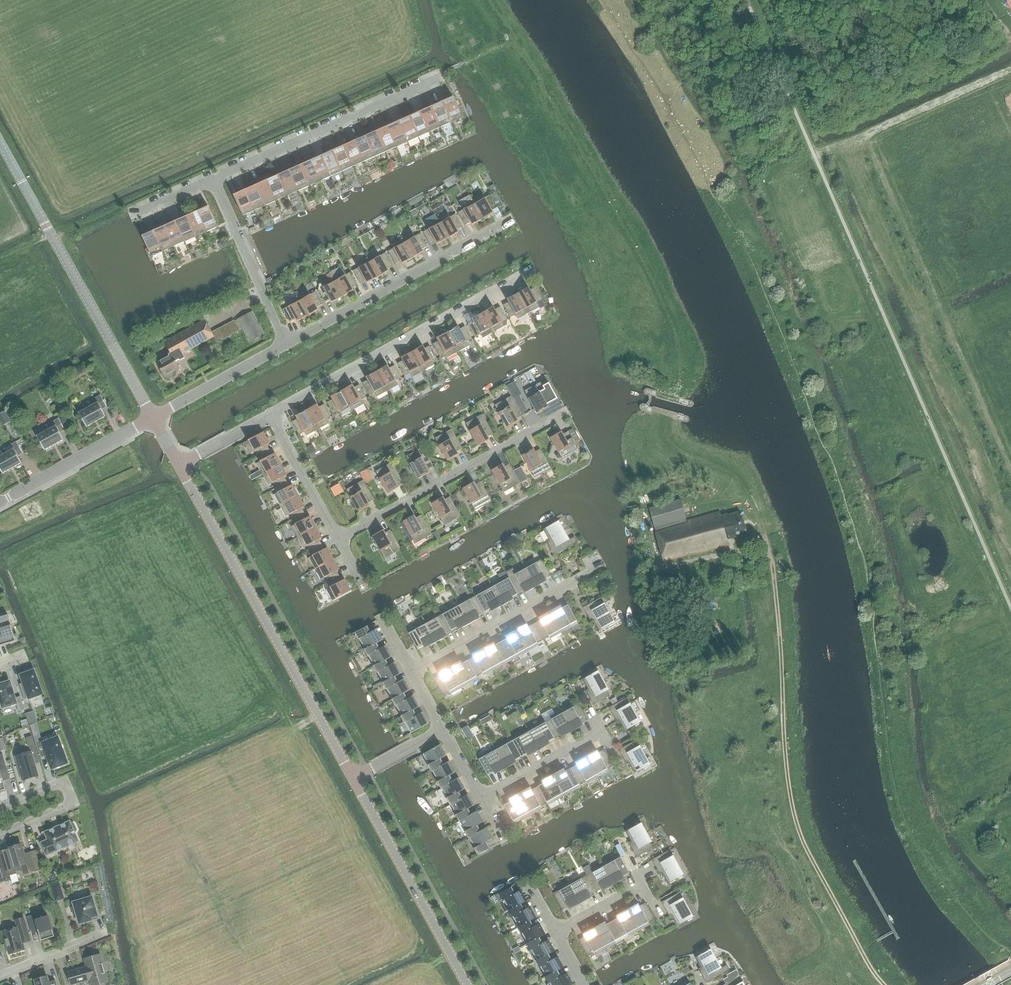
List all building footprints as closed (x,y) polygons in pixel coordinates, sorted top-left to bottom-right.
[(453,97),(442,102),(451,122),(462,117),(453,97)] [(442,102),(431,107),(440,127),(451,122),(442,102)] [(431,107),(420,112),(429,132),(440,127),(431,107)] [(420,112),(409,117),(418,137),(429,132),(420,112)] [(409,117),(398,122),(407,142),(418,137),(409,117)] [(398,122),(387,127),(396,147),(407,142),(398,122)] [(387,127),(376,132),(385,152),(396,147),(387,127)] [(376,132),(365,137),(374,157),(385,152),(376,132)] [(365,137),(354,142),(363,162),(374,157),(365,137)] [(354,142),(343,146),(352,167),(363,162),(354,142)] [(343,146),(332,151),(341,171),(352,167),(343,146)] [(332,151),(321,156),(330,176),(341,171),(332,151)] [(321,156),(310,161),(319,181),(330,176),(321,156)] [(310,161),(299,166),(308,186),(319,181),(310,161)] [(299,166),(288,171),(297,191),(308,186),(299,166)] [(462,171),(466,178),(474,174),(470,166),(462,171)] [(288,171),(277,176),(286,196),(297,191),(288,171)] [(277,176),(266,181),(275,201),(286,196),(277,176)] [(266,181),(255,186),(264,206),(275,201),(266,181)] [(255,186),(244,191),(253,211),(264,206),(255,186)] [(242,216),(253,211),(244,191),(233,196),(242,216)] [(496,208),(497,208),(490,195),(485,198),(482,194),(474,198),(471,194),(469,195),(482,219),(491,214),(489,212),(496,208)] [(465,225),(470,223),(472,221),(474,223),(473,224),(474,224),(482,219),(469,195),(458,201),(463,210),(458,213),(465,226),(465,225)] [(208,207),(197,212),(206,232),(217,227),(208,207)] [(461,227),(462,227),(455,214),(450,217),(445,208),(434,214),(436,219),(447,239),(456,234),(456,233),(454,231),(461,227)] [(197,212),(186,217),(195,237),(206,232),(197,212)] [(186,217),(175,222),(184,242),(195,237),(186,217)] [(438,243),(439,243),(447,239),(436,219),(426,225),(428,229),(423,232),(430,245),(430,244),(437,241),(439,243),(438,243)] [(175,222),(164,227),(173,247),(184,242),(175,222)] [(164,227),(153,232),(162,252),(173,247),(164,227)] [(151,257),(162,252),(153,232),(142,237),(151,257)] [(412,232),(402,238),(412,258),(421,253),(419,251),(426,247),(427,246),(420,234),(415,237),(412,232)] [(404,263),(412,258),(402,238),(391,245),(393,249),(388,252),(395,264),(402,260),(404,262),(403,262),(404,263)] [(378,252),(367,258),(377,277),(386,273),(386,272),(384,270),(391,266),(392,266),(385,253),(380,256),(378,252)] [(369,282),(377,277),(367,258),(356,264),(358,268),(353,271),(360,284),(360,283),(367,279),(369,282),(368,282),(369,282)] [(329,273),(332,277),(342,297),(351,292),(351,291),(351,292),(349,289),(356,285),(357,286),(357,285),(350,272),(345,275),(340,267),(329,273)] [(334,302),(342,297),(332,277),(328,279),(321,283),(323,287),(318,290),(325,303),(332,299),(334,301),(333,301),(334,302)] [(526,289),(517,293),(528,313),(539,307),(540,309),(545,306),(535,287),(534,287),(535,288),(527,292),(526,289)] [(299,295),(297,297),(307,316),(316,311),(314,309),(321,305),(322,305),(315,292),(310,295),(307,291),(299,295)] [(517,319),(528,313),(517,293),(509,298),(509,299),(510,301),(503,305),(510,318),(515,315),(517,319)] [(299,321),(307,316),(297,297),(286,303),(288,307),(283,310),(290,322),(297,318),(299,320),(298,320),(299,321)] [(491,308),(482,313),(493,332),(506,325),(507,319),(500,307),(499,307),(492,311),(491,309),(491,308)] [(264,334),(252,311),(237,319),(249,342),(264,334)] [(482,339),(493,332),(482,313),(474,318),(475,320),(468,324),(467,324),(475,337),(480,334),(482,339)] [(183,361),(180,355),(218,335),(216,331),(211,333),(204,320),(164,342),(171,355),(157,363),(164,377),(179,369),(176,364),(183,361)] [(216,331),(218,335),(221,340),(240,331),(234,321),(216,331)] [(456,328),(447,332),(458,352),(469,346),(466,342),(472,339),(465,326),(464,326),(464,327),(457,330),(456,328)] [(447,358),(458,352),(447,332),(438,337),(439,338),(440,340),(433,344),(432,344),(439,357),(445,354),(447,358)] [(420,347),(412,352),(423,371),(433,365),(431,361),(436,358),(429,346),(422,350),(421,348),(420,347)] [(412,378),(423,371),(412,352),(403,357),(404,357),(405,359),(398,363),(397,363),(404,376),(409,373),(412,378)] [(385,367),(377,371),(387,391),(398,385),(396,381),(401,378),(394,365),(394,366),(387,369),(385,367),(386,367),(385,367)] [(376,397),(387,391),(377,371),(368,376),(368,377),(370,379),(363,383),(362,383),(369,396),(374,393),(376,397)] [(514,381),(506,386),(521,414),(527,410),(519,396),(522,394),(514,381)] [(544,406),(552,402),(558,398),(550,384),(544,387),(541,382),(524,391),(536,413),(545,408),(544,406)] [(350,386),(341,391),(352,410),(363,404),(361,400),(366,397),(359,385),(358,385),(359,385),(351,389),(350,387),(350,386)] [(341,416),(352,410),(341,391),(333,396),(334,398),(327,402),(334,415),(339,412),(341,416)] [(90,406),(78,413),(86,427),(105,416),(102,409),(107,407),(100,395),(88,402),(90,406)] [(514,420),(522,416),(511,396),(494,405),(507,427),(516,422),(514,420)] [(315,406),(306,410),(317,430),(328,424),(326,420),(331,417),(324,404),(323,404),(323,405),(316,408),(315,406)] [(1,412),(5,422),(11,420),(7,410),(1,412)] [(306,436),(317,430),(306,410),(298,415),(298,416),(299,418),(292,422),(291,422),(299,435),(304,432),(306,436)] [(485,438),(493,434),(482,414),(465,424),(478,446),(487,441),(485,438)] [(48,430),(36,436),(44,450),(63,440),(60,433),(65,430),(58,418),(46,425),(48,430)] [(455,453),(462,449),(451,429),(435,438),(447,460),(456,455),(455,453)] [(568,431),(574,442),(579,440),(573,429),(568,431)] [(562,460),(579,451),(568,431),(560,435),(559,433),(550,438),(562,460)] [(255,452),(257,457),(269,450),(265,443),(268,441),(263,432),(244,443),(251,454),(255,452)] [(0,456),(0,470),(2,473),(21,463),(18,456),(23,453),(16,441),(4,448),(6,453),(0,456)] [(426,471),(433,467),(422,447),(406,457),(418,479),(427,474),(426,471)] [(534,478),(551,468),(540,449),(532,453),(531,450),(522,455),(534,478)] [(273,457),(269,450),(257,457),(260,461),(256,464),(262,474),(281,464),(276,455),(273,457)] [(395,486),(402,482),(399,476),(392,462),(375,471),(387,493),(396,488),(395,486)] [(285,473),(281,464),(262,474),(268,485),(272,483),(275,488),(287,481),(283,474),(285,473)] [(503,492),(520,483),(509,464),(502,468),(500,465),(491,470),(503,492)] [(523,481),(530,478),(523,465),(516,469),(523,481)] [(367,469),(359,473),(365,484),(372,480),(367,469)] [(402,482),(409,478),(406,472),(399,476),(402,482)] [(366,504),(374,500),(363,480),(346,490),(359,512),(368,507),(366,504)] [(291,488),(287,481),(275,488),(277,493),(273,495),(279,506),(298,496),(293,487),(291,488)] [(475,511),(491,501),(480,482),(473,486),(472,483),(462,488),(475,511)] [(337,484),(330,488),(335,497),(342,493),(337,484)] [(455,494),(450,496),(455,504),(459,501),(455,494)] [(303,504),(298,496),(279,506),(285,517),(289,515),(292,520),(304,513),(300,506),(303,504)] [(432,503),(444,525),(461,516),(450,497),(442,501),(441,498),(432,503)] [(728,539),(731,538),(746,534),(740,512),(727,516),(726,514),(720,516),(719,511),(686,520),(680,499),(649,508),(663,562),(729,545),(728,539)] [(308,520),(304,513),(292,520),(295,524),(291,527),(297,537),(316,527),(311,518),(308,520)] [(415,544),(432,534),(421,515),(413,519),(412,516),(403,521),(415,544)] [(554,555),(577,542),(574,537),(574,536),(567,540),(556,521),(552,523),(552,524),(543,530),(548,540),(546,541),(554,555)] [(320,536),(316,527),(297,537),(303,548),(307,546),(310,551),(322,545),(318,537),(320,536)] [(384,558),(401,549),(390,530),(382,534),(381,531),(372,536),(384,558)] [(325,551),(322,545),(310,551),(312,556),(308,558),(314,569),(333,559),(328,550),(325,551)] [(338,567),(333,559),(314,569),(320,580),(324,578),(327,583),(339,576),(335,569),(338,567)] [(542,559),(525,568),(535,587),(546,581),(545,578),(551,575),(550,574),(548,569),(542,559)] [(524,593),(535,587),(525,568),(516,573),(513,568),(505,572),(508,577),(517,594),(523,591),(524,593)] [(343,583),(339,576),(327,583),(330,587),(326,589),(332,601),(351,590),(346,581),(343,583)] [(508,577),(492,587),(502,606),(513,600),(512,597),(517,594),(508,577)] [(492,587),(475,596),(484,612),(490,609),(491,612),(502,606),(492,587)] [(609,600),(606,595),(588,605),(583,608),(591,622),(593,621),(599,631),(608,625),(609,627),(613,624),(603,605),(609,601),(609,600)] [(475,596),(458,605),(469,624),(480,618),(478,615),(484,612),(475,596)] [(458,630),(469,624),(458,605),(442,614),(451,631),(456,627),(458,630)] [(560,606),(549,612),(559,631),(577,621),(567,605),(561,608),(560,606)] [(539,620),(534,624),(543,640),(547,638),(550,636),(559,631),(549,612),(538,618),(539,620)] [(445,634),(451,631),(442,614),(425,623),(436,642),(447,636),(445,634)] [(0,646),(3,645),(16,641),(14,636),(11,625),(8,615),(0,617),(0,646)] [(425,648),(436,642),(425,623),(408,633),(417,649),(423,646),(425,648)] [(527,624),(516,630),(526,649),(543,640),(534,624),(528,627),(527,624)] [(367,626),(354,633),(358,640),(359,639),(364,649),(376,643),(382,640),(379,634),(377,635),(374,630),(370,632),(367,626)] [(517,654),(526,649),(516,630),(505,636),(506,639),(500,642),(510,658),(509,659),(512,664),(520,660),(517,654)] [(493,642),(482,648),(493,668),(509,659),(510,658),(500,642),(495,645),(493,642)] [(376,643),(364,649),(364,650),(367,657),(368,656),(374,666),(385,659),(385,660),(392,657),(388,650),(386,652),(383,647),(379,649),(376,643)] [(476,677),(493,668),(482,648),(471,655),(473,657),(467,660),(476,677)] [(385,659),(374,666),(373,666),(376,673),(377,673),(383,683),(394,676),(395,677),(401,673),(397,667),(395,668),(392,663),(389,666),(385,660),(385,659)] [(460,661),(449,667),(460,686),(476,677),(467,660),(462,663),(460,661)] [(443,695),(460,686),(449,667),(438,673),(440,676),(434,679),(443,695)] [(20,675),(23,683),(19,684),(25,700),(42,694),(34,670),(20,675)] [(592,674),(582,679),(588,689),(585,691),(593,705),(610,696),(596,670),(591,673),(592,674)] [(394,676),(383,683),(382,683),(386,690),(387,689),(392,699),(404,693),(410,690),(407,684),(404,685),(402,680),(398,682),(395,677),(394,676)] [(24,710),(20,696),(14,698),(9,682),(0,684),(0,699),(2,707),(16,703),(18,711),(24,710)] [(404,693),(392,699),(391,700),(395,706),(396,706),(401,716),(413,709),(413,710),(417,708),(419,707),(416,700),(414,701),(411,697),(407,699),(404,693)] [(635,727),(639,724),(628,705),(630,704),(630,703),(627,697),(618,703),(613,705),(608,708),(616,722),(619,721),(624,731),(626,730),(632,726),(634,725),(635,727)] [(578,703),(561,713),(572,732),(583,726),(582,723),(588,720),(578,703)] [(521,705),(516,708),(519,714),(520,716),(524,714),(524,710),(521,705)] [(413,709),(401,716),(400,716),(404,723),(405,723),(411,733),(428,723),(425,717),(423,718),(417,708),(413,710),(413,709)] [(30,725),(37,722),(33,711),(26,714),(30,725)] [(561,713),(545,722),(554,738),(560,735),(561,738),(572,732),(561,713)] [(545,722),(528,731),(539,750),(550,744),(548,742),(554,738),(545,722)] [(468,727),(467,726),(461,729),(464,735),(467,740),(473,737),(470,731),(468,727)] [(539,750),(528,731),(512,740),(521,757),(526,754),(528,756),(539,750)] [(41,740),(35,743),(41,758),(47,756),(51,769),(67,763),(57,737),(42,743),(41,740)] [(515,760),(521,757),(512,740),(495,749),(506,769),(517,763),(515,760)] [(644,769),(649,766),(635,741),(618,750),(626,764),(629,763),(634,773),(644,768),(644,769)] [(431,772),(432,771),(444,765),(443,764),(440,759),(444,757),(441,752),(444,751),(440,744),(422,754),(428,765),(427,765),(431,772)] [(37,776),(33,759),(39,757),(35,746),(29,748),(30,752),(15,756),(22,780),(37,776)] [(495,775),(506,769),(495,749),(478,759),(487,775),(493,772),(495,775)] [(597,750),(586,756),(596,775),(613,766),(604,749),(598,753),(597,750)] [(576,765),(570,768),(579,785),(596,775),(586,756),(575,762),(576,765)] [(451,768),(453,767),(449,761),(443,764),(444,765),(432,771),(437,781),(437,782),(440,788),(441,788),(453,782),(452,781),(449,775),(453,773),(451,768)] [(552,775),(563,794),(579,785),(570,768),(565,771),(563,769),(552,775)] [(546,803),(563,794),(552,775),(541,781),(543,783),(537,787),(546,803)] [(460,785),(462,784),(459,778),(452,781),(453,782),(441,788),(447,798),(446,798),(450,805),(462,798),(459,792),(462,790),(460,785)] [(532,790),(530,787),(519,793),(530,812),(546,803),(537,787),(532,790)] [(530,812),(519,793),(508,799),(510,802),(504,805),(513,822),(530,812)] [(469,802),(471,801),(468,794),(462,798),(450,805),(456,815),(455,815),(459,822),(460,821),(471,815),(471,814),(468,809),(472,807),(469,802)] [(468,838),(469,838),(480,831),(484,829),(478,818),(480,817),(477,811),(471,814),(471,815),(460,821),(465,831),(464,832),(468,838)] [(76,831),(76,829),(74,823),(72,823),(70,823),(69,821),(44,832),(48,840),(41,843),(46,855),(78,841),(74,832),(76,831)] [(628,843),(636,857),(653,848),(639,823),(634,825),(635,826),(625,832),(631,842),(628,843)] [(487,835),(490,834),(486,828),(484,829),(480,831),(469,838),(474,848),(473,848),(477,855),(490,848),(486,842),(490,840),(487,835)] [(37,856),(26,859),(21,844),(8,848),(9,850),(15,872),(16,872),(22,870),(24,874),(41,869),(37,856)] [(9,850),(0,852),(0,864),(1,868),(0,868),(0,883),(11,880),(10,876),(17,873),(16,872),(15,872),(9,850)] [(682,876),(668,851),(651,860),(659,874),(662,873),(667,883),(677,878),(678,879),(682,876)] [(620,856),(603,866),(613,885),(624,879),(623,876),(629,873),(620,856)] [(586,875),(595,892),(601,888),(602,891),(613,885),(603,866),(593,871),(589,865),(582,868),(586,875)] [(595,892),(586,875),(569,884),(580,903),(591,897),(590,895),(595,892)] [(64,898),(59,882),(50,885),(55,901),(64,898)] [(580,903),(569,884),(552,894),(562,910),(568,907),(569,909),(580,903)] [(521,904),(527,901),(523,895),(521,896),(518,891),(514,893),(511,887),(499,894),(502,901),(503,900),(509,910),(520,904),(521,904)] [(683,898),(680,892),(661,902),(669,917),(671,915),(677,925),(687,920),(687,921),(692,919),(681,899),(683,898)] [(74,906),(71,907),(73,915),(76,914),(79,924),(92,920),(91,918),(97,916),(92,896),(73,902),(74,906)] [(638,903),(627,909),(637,929),(654,919),(645,903),(639,906),(638,903)] [(530,921),(536,918),(532,911),(530,912),(528,908),(524,910),(521,904),(520,904),(509,910),(508,911),(512,917),(518,927),(529,920),(530,921)] [(621,938),(637,929),(627,909),(616,916),(617,918),(612,921),(621,938)] [(38,913),(27,917),(31,931),(37,929),(41,940),(54,936),(48,916),(40,919),(38,913)] [(17,927),(2,932),(9,954),(24,949),(22,943),(30,941),(27,931),(23,918),(15,920),(17,927)] [(539,938),(545,934),(542,928),(539,929),(537,924),(533,926),(530,921),(529,920),(518,927),(517,927),(521,934),(522,933),(527,943),(539,937),(539,938)] [(594,928),(604,947),(613,942),(616,947),(624,943),(621,938),(612,921),(606,924),(604,922),(594,928)] [(578,940),(587,956),(604,947),(594,928),(583,934),(584,937),(578,940)] [(548,954),(554,951),(551,944),(549,946),(546,941),(542,943),(539,938),(539,937),(527,943),(526,944),(530,951),(531,950),(536,960),(548,954)] [(726,965),(726,964),(719,968),(708,949),(704,951),(704,952),(695,958),(700,968),(698,969),(706,983),(729,970),(726,965)] [(79,968),(67,971),(71,984),(72,984),(90,980),(91,984),(96,984),(108,982),(100,954),(84,959),(86,967),(79,969),(79,968)] [(557,971),(563,967),(560,961),(558,962),(555,958),(551,960),(548,954),(536,960),(535,960),(539,967),(540,967),(546,977),(557,970),(557,971)] [(546,977),(545,977),(548,984),(549,983),(550,984),(571,984),(573,984),(569,978),(567,979),(564,974),(560,976),(557,971),(557,970),(546,977)] [(47,976),(35,980),(36,984),(49,984),(47,976)] [(741,983),(743,982),(740,976),(738,976),(733,980),(723,984),(742,984),(741,983)]
